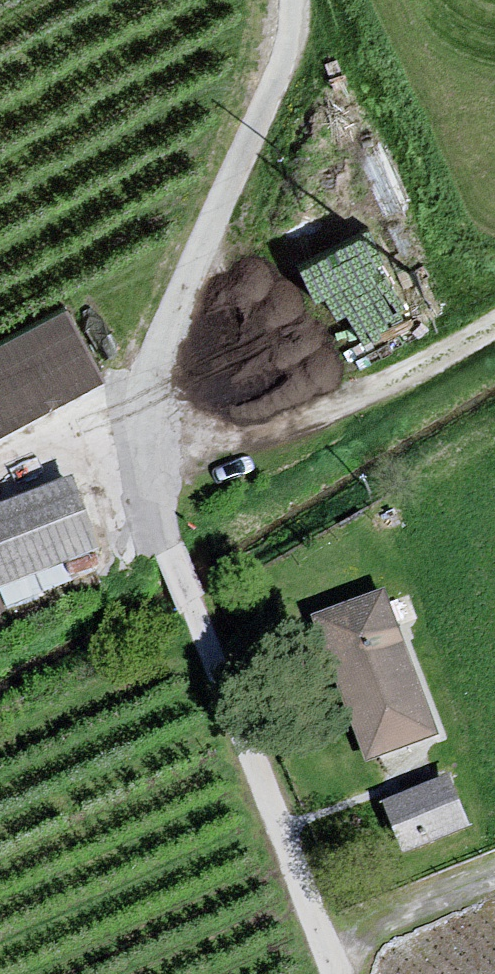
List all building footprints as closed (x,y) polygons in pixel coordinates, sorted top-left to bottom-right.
[(306,366),(411,322),(372,231),(267,276),(306,366)] [(52,308),(0,335),(0,429),(91,380),(52,308)] [(0,509),(0,597),(91,563),(62,485),(0,509)] [(428,745),(374,598),(302,624),(355,771),(428,745)] [(453,838),(433,789),(372,813),(392,862),(453,838)]
